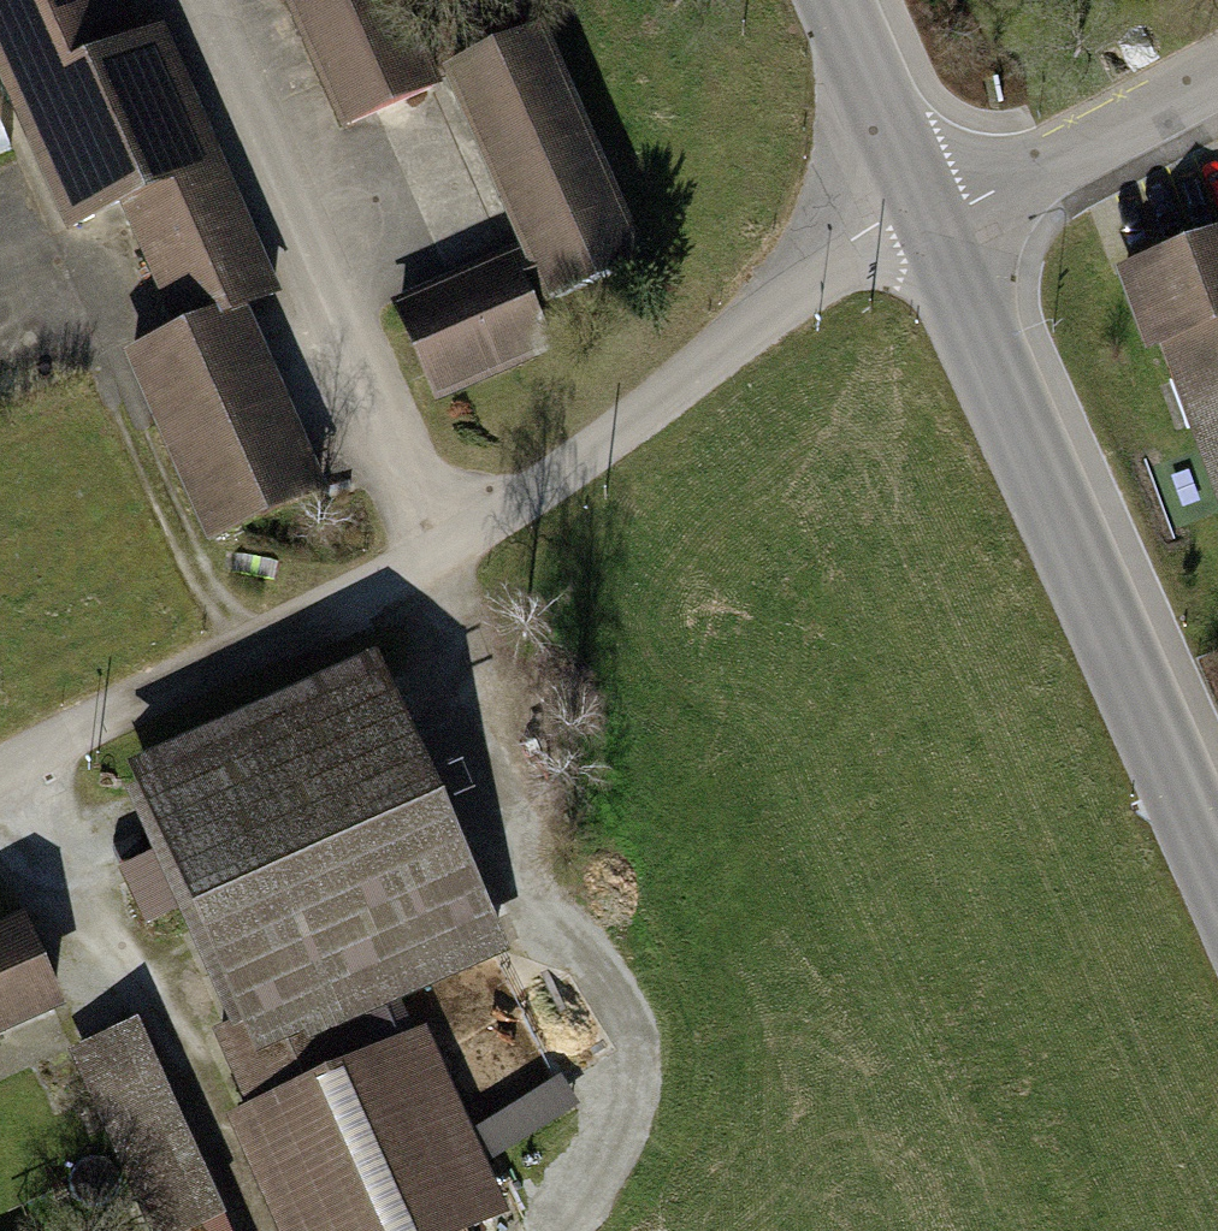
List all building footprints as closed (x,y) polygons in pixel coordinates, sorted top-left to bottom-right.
[(59,232),(116,208),(168,332),(115,354),(197,546),(313,498),(233,310),(273,293),(156,19),(117,36),(102,0),(0,0),(0,93),(59,232)] [(434,405),(549,352),(525,301),(636,251),(531,24),(430,71),(397,0),(272,0),(335,135),(439,88),(510,242),(385,300),(434,405)] [(1108,274),(1142,365),(1217,336),(1217,233),(1108,274)] [(576,1107),(556,1077),(463,1138),(417,1033),(381,1048),(362,1005),(491,950),(364,658),(120,763),(130,785),(120,789),(150,859),(120,872),(143,925),(173,912),(223,1029),(206,1036),(238,1111),(224,1117),(274,1230),(461,1230),(496,1216),(477,1172),(576,1107)] [(100,1009),(52,894),(0,915),(0,1051),(100,1009)] [(142,1230),(190,1230),(214,1220),(128,1031),(64,1059),(142,1230)]
